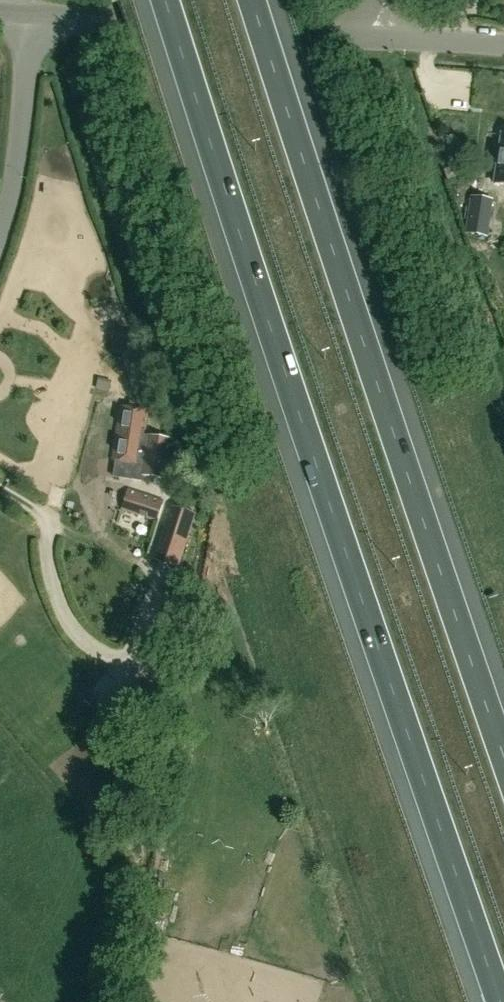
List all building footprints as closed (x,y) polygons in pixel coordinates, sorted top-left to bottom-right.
[(497,167),(496,178),(503,180),(503,135),(501,134),(496,166),(497,167)] [(457,165),(443,170),(446,180),(462,175),(457,165)] [(493,202),(471,198),(465,234),(487,238),(493,202)] [(143,434),(147,411),(119,406),(111,460),(139,464),(140,456),(145,457),(142,474),(165,478),(172,439),(143,434)] [(121,509),(157,520),(163,500),(127,489),(121,509)] [(152,560),(177,568),(194,514),(169,506),(152,560)]
